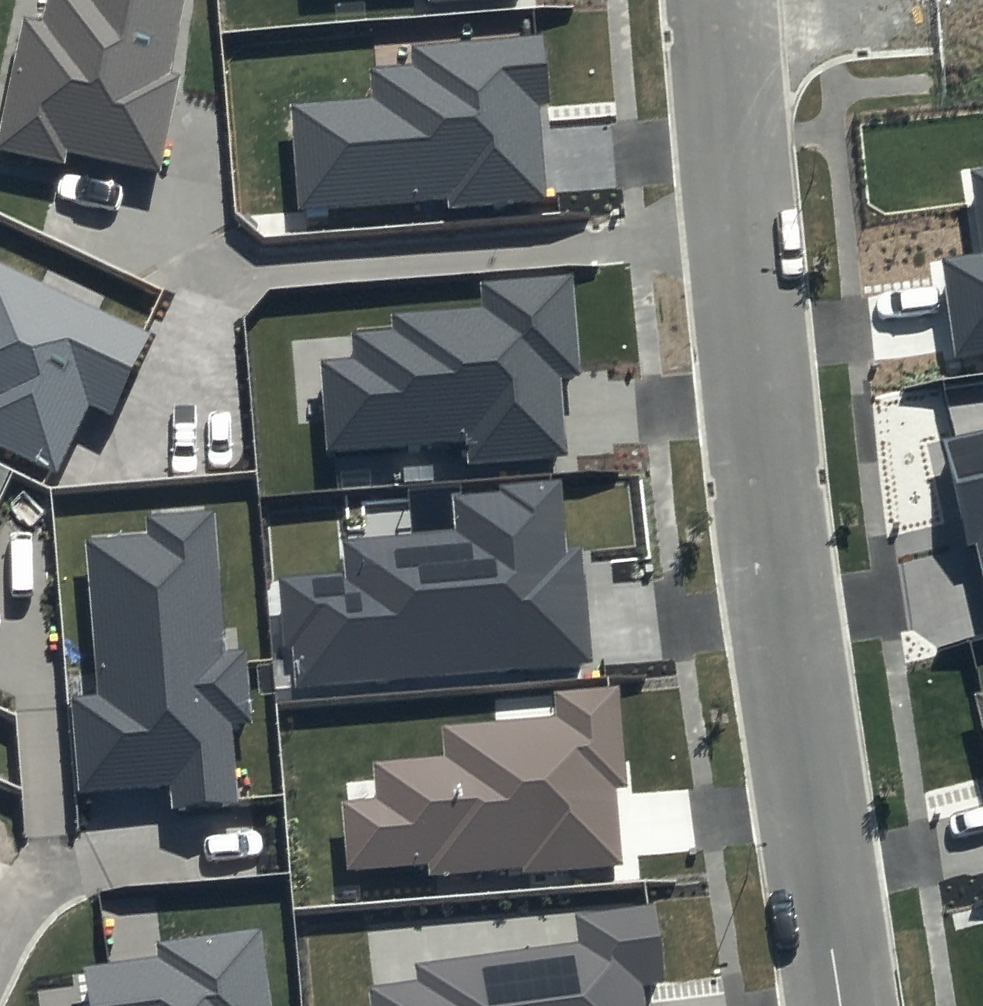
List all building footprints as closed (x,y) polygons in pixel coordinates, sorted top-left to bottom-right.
[(42,19),(24,15),(0,128),(0,146),(65,160),(67,149),(159,169),(179,73),(171,72),(187,0),(46,0),(42,19)] [(550,102),(544,31),(410,42),(411,63),(369,67),(371,96),(289,103),(297,210),(448,199),(448,208),(546,200),(538,103),(550,102)] [(975,169),(982,223),(982,168),(975,169)] [(945,261),(958,351),(982,347),(982,256),(945,261)] [(0,262),(0,446),(58,472),(89,404),(112,415),(151,332),(0,262)] [(581,377),(575,274),(477,280),(479,306),(389,312),(390,328),(351,331),(352,359),(322,361),(328,448),(468,439),(470,461),(569,455),(564,378),(581,377)] [(943,439),(967,547),(977,545),(982,573),(982,430),(943,439)] [(566,548),(561,478),(497,482),(498,491),(454,494),(457,531),(344,539),(346,575),(281,580),(286,645),(295,644),(298,684),(592,663),(584,547),(566,548)] [(225,650),(215,509),(146,514),(147,533),(88,538),(100,696),(71,699),(78,792),(170,785),(171,807),(239,802),(233,724),(252,722),(246,648),(225,650)] [(628,786),(620,683),(551,688),(553,714),(440,723),(442,754),(374,759),(377,797),(339,800),(345,871),(430,865),(430,874),(524,866),(524,871),(622,863),(616,787),(628,786)] [(973,694),(982,733),(982,691),(973,694)] [(656,902),(572,912),(575,941),(416,961),(418,983),(370,989),(372,1005),(648,1005),(645,984),(666,981),(656,902)] [(157,940),(160,957),(84,966),(89,1005),(272,1005),(262,927),(157,940)]
